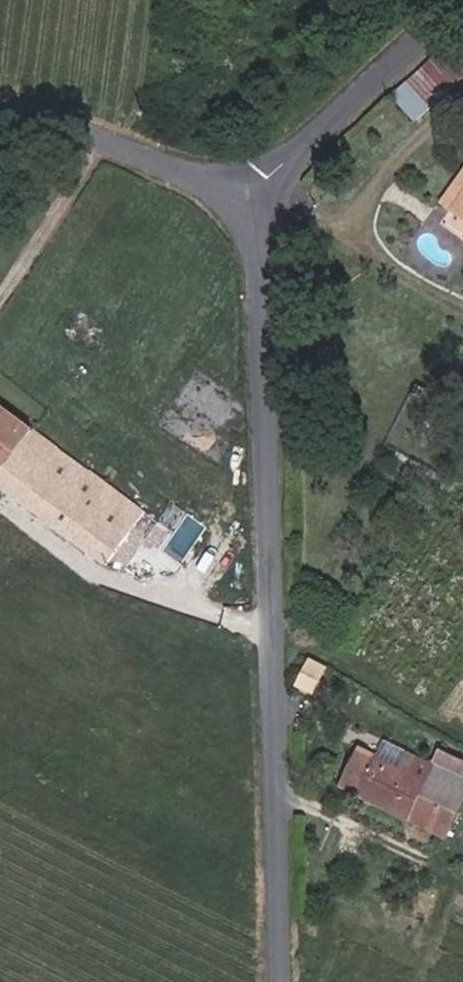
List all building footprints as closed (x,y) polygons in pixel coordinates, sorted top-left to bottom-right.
[(462,86),(462,54),(456,45),(395,100),(418,127),(462,86)] [(2,473),(36,427),(0,401),(0,476),(2,473)] [(29,499),(66,449),(36,427),(2,473),(0,476),(0,478),(29,499)] [(29,499),(69,528),(107,479),(66,449),(29,499)] [(69,528),(113,561),(146,517),(150,511),(107,479),(69,528)] [(305,681),(317,690),(338,667),(326,658),(305,681)] [(446,778),(420,767),(378,748),(363,784),(430,814),(446,778)] [(446,778),(453,762),(428,750),(420,767),(446,778)] [(458,750),(453,762),(446,778),(430,814),(462,830),(462,752),(458,750)]
